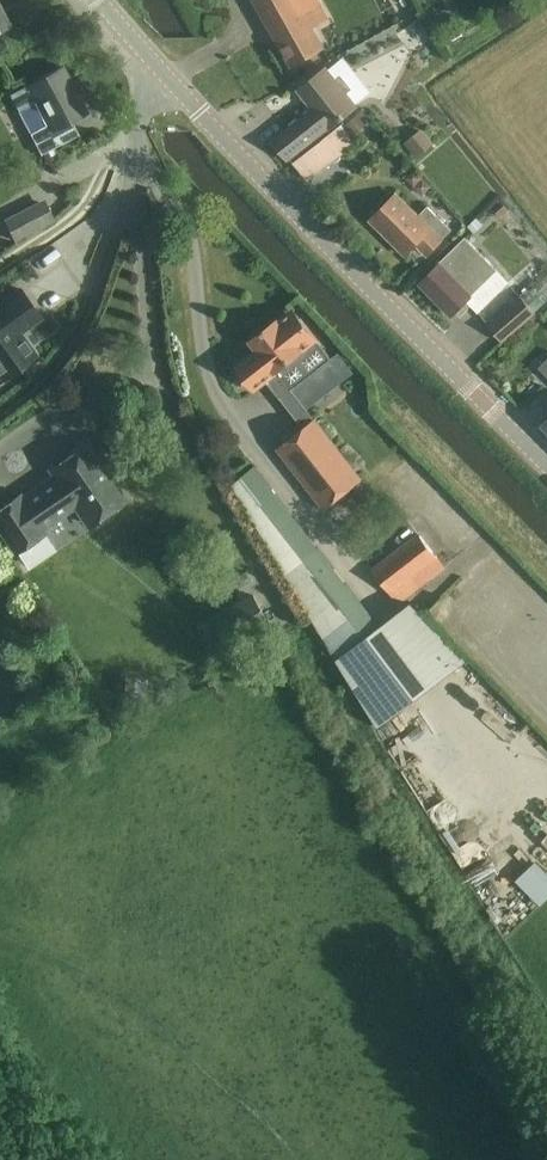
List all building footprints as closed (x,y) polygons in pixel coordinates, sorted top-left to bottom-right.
[(311,53),(318,50),(321,54),(327,51),(298,1),(301,0),(254,0),(291,65),(311,53)] [(9,26),(0,8),(0,30),(9,26)] [(407,68),(431,53),(419,33),(395,48),(407,68)] [(41,154),(79,134),(72,120),(87,112),(63,66),(28,85),(48,124),(30,133),(41,154)] [(288,159),(290,158),(328,128),(330,130),(360,106),(328,66),(298,90),(313,109),(274,140),(288,159)] [(387,70),(359,83),(371,109),(399,96),(387,70)] [(28,104),(12,109),(16,124),(32,119),(28,104)] [(342,124),(312,148),(293,162),(294,164),(295,163),(308,180),(356,143),(342,124)] [(405,143),(418,159),(434,146),(422,130),(405,143)] [(396,194),(388,202),(371,220),(406,254),(417,243),(428,254),(452,229),(428,206),(418,216),(396,194)] [(54,221),(46,204),(43,199),(3,219),(22,255),(58,236),(50,223),(54,221)] [(477,218),(470,226),(476,232),(483,224),(477,218)] [(460,316),(473,304),(469,300),(498,270),(466,238),(439,263),(440,264),(421,283),(453,315),(456,312),(460,316)] [(40,351),(23,330),(44,314),(21,285),(1,301),(0,300),(0,383),(40,351)] [(502,341),(520,325),(536,312),(522,296),(488,325),(502,341)] [(294,309),(279,321),(278,319),(252,340),(260,350),(238,367),(255,388),(267,378),(304,427),(278,448),(325,508),(363,479),(293,390),(333,358),(294,309)] [(237,443),(225,425),(215,431),(226,450),(237,443)] [(0,510),(0,527),(16,551),(44,532),(41,528),(76,504),(89,524),(125,500),(87,445),(52,469),(57,477),(22,500),(19,496),(0,510)] [(254,466),(233,482),(286,572),(313,617),(337,658),(379,726),(416,699),(369,635),(381,626),(318,547),(254,466)] [(398,602),(424,583),(444,568),(436,558),(437,557),(421,535),(374,571),(391,593),(398,602)] [(254,592),(208,619),(227,651),(273,624),(254,592)] [(522,909),(504,915),(511,938),(529,932),(522,909)]
